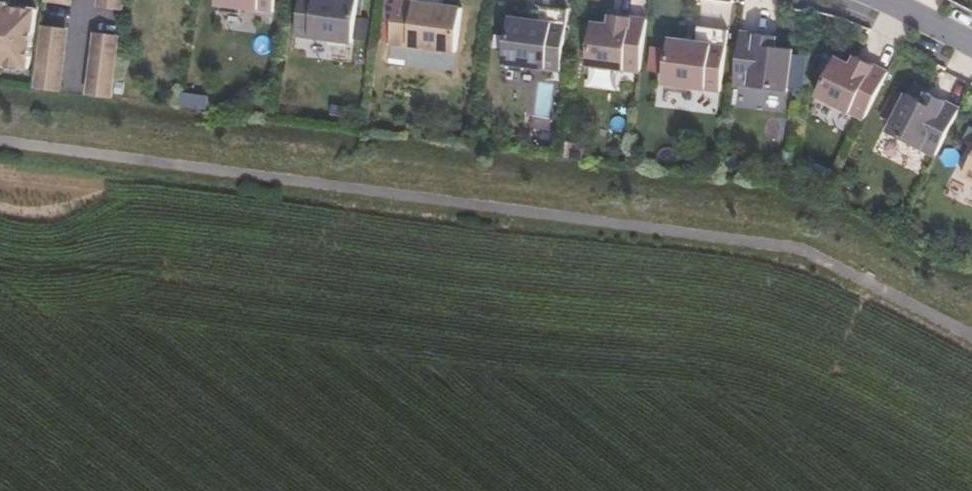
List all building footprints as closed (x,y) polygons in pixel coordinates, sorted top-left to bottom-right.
[(127,0),(98,0),(97,6),(125,11),(127,0)] [(277,0),(219,0),(218,3),(276,11),(277,0)] [(361,0),(301,0),(297,35),(357,42),(361,0)] [(395,0),(385,0),(379,39),(388,40),(395,0)] [(465,3),(446,1),(446,0),(396,0),(390,44),(459,52),(465,3)] [(0,1),(0,73),(31,78),(40,7),(0,1)] [(563,69),(571,8),(538,3),(536,17),(511,14),(506,61),(563,69)] [(642,72),(649,16),(610,11),(609,21),(593,19),(587,64),(642,72)] [(63,91),(71,29),(42,24),(34,88),(63,91)] [(722,92),(730,29),(698,24),(697,38),(670,35),(669,48),(665,72),(664,84),(722,92)] [(793,90),(798,46),(780,44),(781,35),(742,29),(737,83),(793,90)] [(122,35),(94,31),(85,94),(113,98),(122,35)] [(665,72),(669,48),(653,46),(650,69),(665,72)] [(867,119),(890,70),(855,52),(852,60),(838,52),(817,95),(867,119)] [(939,154),(962,106),(926,89),(921,99),(906,92),(889,131),(939,154)] [(888,123),(901,100),(892,95),(879,118),(888,123)] [(961,175),(971,180),(971,153),(961,175)]
